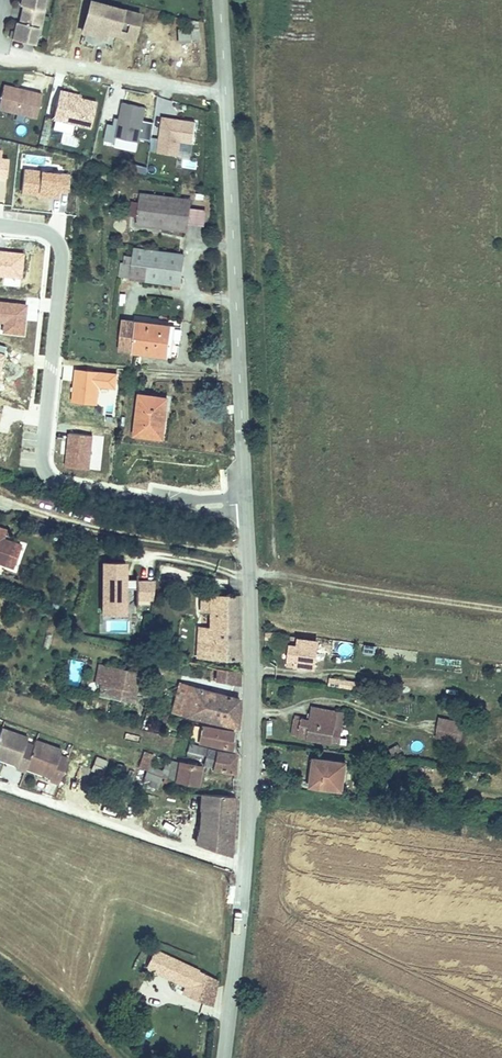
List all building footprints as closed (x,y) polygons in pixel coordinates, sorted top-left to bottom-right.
[(43,7),(42,7),(43,0),(21,0),(20,3),(23,4),(20,21),(17,20),(15,37),(36,41),(39,24),(41,24),(43,7)] [(140,10),(106,0),(101,0),(93,29),(104,32),(107,22),(116,25),(115,30),(132,35),(140,10)] [(198,26),(181,27),(182,39),(181,39),(182,63),(187,63),(188,68),(201,67),(198,26)] [(2,82),(0,93),(0,108),(36,115),(41,91),(2,82)] [(68,89),(59,87),(53,116),(90,124),(96,98),(79,94),(68,92),(68,89)] [(147,102),(124,98),(121,115),(117,114),(116,120),(110,119),(107,135),(117,137),(118,132),(140,137),(147,102)] [(192,156),(194,117),(158,115),(156,154),(192,156)] [(136,202),(133,231),(188,238),(192,208),(136,202)] [(139,260),(135,287),(173,291),(172,300),(181,301),(185,266),(139,260)] [(125,331),(121,361),(158,366),(174,368),(178,337),(125,331)] [(141,405),(136,448),(165,452),(171,409),(141,405)] [(99,611),(126,611),(126,557),(100,557),(99,611)] [(142,580),(126,580),(127,612),(142,612),(142,580)] [(237,630),(238,599),(231,598),(231,603),(209,600),(208,606),(200,605),(199,614),(210,615),(209,632),(194,631),(193,647),(195,648),(194,663),(220,666),(236,663),(237,630)] [(109,619),(108,632),(128,633),(128,620),(109,619)] [(289,638),(287,653),(300,655),(299,661),(314,663),(317,641),(289,638)] [(189,663),(186,664),(182,675),(236,691),(236,676),(189,663)] [(101,664),(92,696),(122,706),(131,672),(101,664)] [(192,721),(233,736),(235,731),(235,702),(185,686),(176,713),(193,718),(192,721)] [(294,725),(303,726),(311,727),(311,736),(333,738),(335,721),(296,716),(294,725)] [(463,742),(466,724),(441,719),(437,738),(463,742)] [(311,727),(303,726),(302,735),(311,736),(311,727)] [(32,747),(24,744),(26,739),(0,729),(0,760),(4,762),(6,757),(17,761),(14,769),(24,772),(25,769),(32,747)] [(232,740),(200,730),(194,747),(227,757),(232,740)] [(57,784),(66,760),(60,758),(62,752),(35,742),(32,747),(25,769),(37,774),(39,769),(51,773),(48,781),(57,784)] [(142,754),(136,772),(148,777),(154,757),(142,754)] [(95,755),(91,767),(103,771),(106,759),(95,755)] [(226,760),(214,757),(213,761),(210,772),(233,780),(234,763),(226,760)] [(210,772),(213,761),(205,759),(202,770),(210,772)] [(313,760),(310,783),(343,787),(346,764),(313,760)] [(197,789),(202,770),(182,763),(176,782),(197,789)] [(195,833),(232,848),(234,802),(192,789),(191,792),(181,789),(179,797),(187,800),(185,804),(190,806),(186,817),(199,822),(195,833)] [(192,842),(231,859),(232,848),(195,833),(192,842)] [(220,987),(205,979),(199,997),(193,994),(188,1008),(211,1016),(220,987)]
